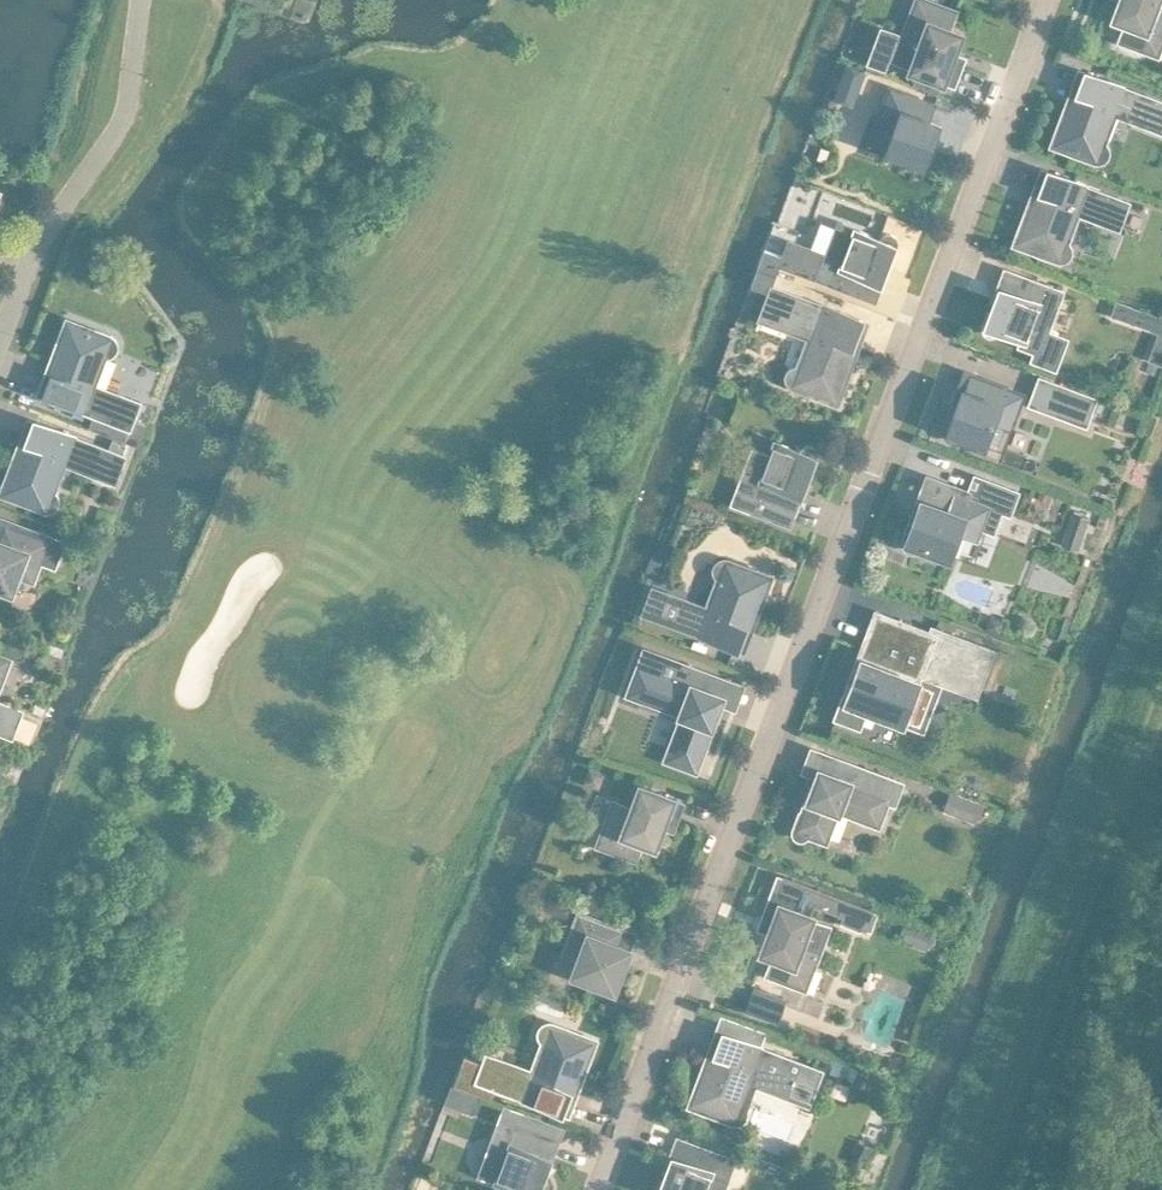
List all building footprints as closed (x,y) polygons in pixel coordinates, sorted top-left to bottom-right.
[(1137,1),(1126,29),(1137,33),(1130,52),(1161,64),(1161,0),(1135,0),(1137,1)] [(905,74),(964,97),(971,80),(959,75),(970,47),(959,43),(966,24),(929,10),(905,74)] [(856,77),(846,102),(866,109),(876,84),(856,77)] [(928,84),(923,96),(948,106),(953,94),(928,84)] [(1097,85),(1084,118),(1080,116),(1066,155),(1087,164),(1086,168),(1105,175),(1110,175),(1114,173),(1118,170),(1120,165),(1119,160),(1117,156),(1113,153),(1123,126),(1161,140),(1161,110),(1097,85)] [(935,181),(937,177),(945,158),(942,157),(949,138),(939,134),(945,118),(901,101),(889,134),(905,140),(897,162),(917,169),(916,174),(918,178),(921,182),(926,184),(931,183),(935,181)] [(1059,184),(1047,217),(1043,216),(1028,255),(1050,263),(1049,267),(1067,274),(1072,274),(1077,273),(1081,269),(1083,265),(1082,260),(1079,255),(1075,252),(1086,225),(1129,241),(1140,214),(1059,184)] [(776,261),(769,280),(786,286),(791,275),(874,307),(880,290),(890,294),(900,269),(902,270),(907,258),(907,253),(905,250),(902,247),(898,247),(894,248),(891,252),(850,236),(838,267),(800,252),(794,268),(776,261)] [(786,286),(769,280),(762,298),(780,304),(769,331),(822,351),(811,379),(806,379),(802,380),(798,384),(796,388),(797,393),(799,397),(803,400),(822,407),(823,403),(845,412),(860,373),(856,371),(871,332),(783,298),(786,286)] [(1010,343),(1051,358),(1071,304),(1027,288),(1021,304),(1011,300),(1002,325),(999,324),(994,337),(993,341),(995,345),(999,347),(1003,348),(1007,346),(1010,343)] [(56,409),(140,441),(150,414),(102,396),(113,368),(118,369),(123,367),(126,364),(128,359),(127,354),(125,350),(121,348),(103,341),(101,344),(79,336),(64,375),(68,376),(56,409)] [(976,404),(973,403),(965,422),(962,421),(955,439),(955,444),(956,449),(960,452),(964,454),(969,454),(974,451),(976,447),(996,455),(1004,434),(1020,440),(1033,408),(982,388),(976,404)] [(1049,389),(1038,418),(1097,440),(1108,411),(1049,389)] [(15,504),(37,513),(36,516),(54,523),(59,524),(63,523),(67,519),(69,515),(68,510),(66,506),(62,503),(72,475),(125,495),(136,468),(132,467),(119,462),(46,434),(34,467),(30,465),(15,504)] [(123,452),(119,462),(132,467),(136,457),(123,452)] [(745,515),(789,532),(794,518),(804,522),(820,481),(822,482),(827,469),(828,465),(826,461),(823,459),(818,458),(814,460),(812,463),(786,453),(780,469),(764,463),(745,515)] [(981,505),(941,489),(924,532),(921,531),(914,549),(913,554),(915,559),(918,563),(922,564),(927,564),(931,562),(934,558),(959,568),(968,547),(985,554),(991,541),(1003,546),(1011,525),(1020,528),(1028,506),(992,492),(983,513),(975,510),(977,506),(980,508),(981,505)] [(1083,525),(1072,556),(1089,562),(1100,531),(1083,525)] [(0,550),(0,594),(21,602),(27,586),(43,592),(51,572),(64,577),(73,555),(16,533),(8,553),(0,550)] [(653,626),(747,661),(759,628),(763,630),(778,591),(756,582),(757,579),(739,572),(734,571),(729,573),(726,576),(724,580),(724,585),(727,590),(731,592),(721,620),(663,599),(653,626)] [(998,635),(996,642),(1010,647),(1015,633),(1007,630),(998,635)] [(858,722),(870,727),(874,717),(914,732),(929,695),(925,693),(928,684),(944,691),(949,678),(991,694),(1002,665),(944,642),(942,647),(904,632),(896,651),(884,646),(879,660),(878,659),(873,673),(871,672),(863,691),(860,690),(853,708),(853,713),(854,718),(858,722)] [(61,656),(58,664),(71,669),(74,660),(61,656)] [(717,752),(727,725),(725,724),(730,709),(728,708),(734,692),(655,663),(639,706),(693,726),(681,758),(698,764),(698,768),(699,772),(703,775),(707,775),(711,774),(714,770),(720,753),(717,752)] [(22,747),(31,724),(4,713),(19,673),(0,665),(0,739),(22,747)] [(9,765),(0,761),(0,789),(9,765)] [(813,825),(810,824),(804,841),(803,845),(805,849),(809,852),(813,852),(817,850),(819,847),(836,853),(848,821),(889,837),(898,812),(904,814),(911,796),(840,769),(834,785),(831,784),(826,799),(823,798),(813,825)] [(599,780),(593,795),(609,801),(615,786),(599,780)] [(654,852),(664,856),(675,828),(687,832),(693,816),(652,800),(644,821),(626,814),(609,857),(647,871),(654,852)] [(961,804),(956,818),(969,823),(967,828),(986,835),(993,816),(961,804)] [(821,929),(807,924),(812,910),(785,899),(773,930),(785,935),(774,963),(785,967),(778,986),(797,993),(815,1000),(822,981),(823,982),(839,939),(820,932),(821,929)] [(566,912),(560,927),(573,932),(579,917),(566,912)] [(586,986),(624,1000),(638,963),(628,959),(634,942),(590,926),(583,944),(599,951),(586,986)] [(757,1022),(787,1033),(795,1011),(766,1000),(757,1022)] [(556,1055),(545,1084),(497,1066),(494,1074),(475,1068),(464,1097),(502,1111),(506,1100),(572,1125),(584,1092),(588,1093),(603,1055),(581,1046),(582,1042),(564,1035),(559,1035),(554,1036),(551,1040),(549,1044),(549,1049),(552,1053),(556,1055)] [(820,1118),(833,1082),(735,1045),(722,1078),(718,1077),(703,1116),(725,1124),(724,1128),(742,1135),(747,1136),(752,1134),(756,1131),(757,1126),(757,1121),(754,1117),(750,1114),(761,1086),(801,1101),(798,1110),(820,1118)] [(566,1154),(530,1139),(535,1126),(518,1120),(498,1170),(514,1177),(509,1189),(552,1189),(566,1154)] [(744,1172),(686,1151),(680,1167),(684,1168),(675,1189),(737,1189),(744,1172)]
